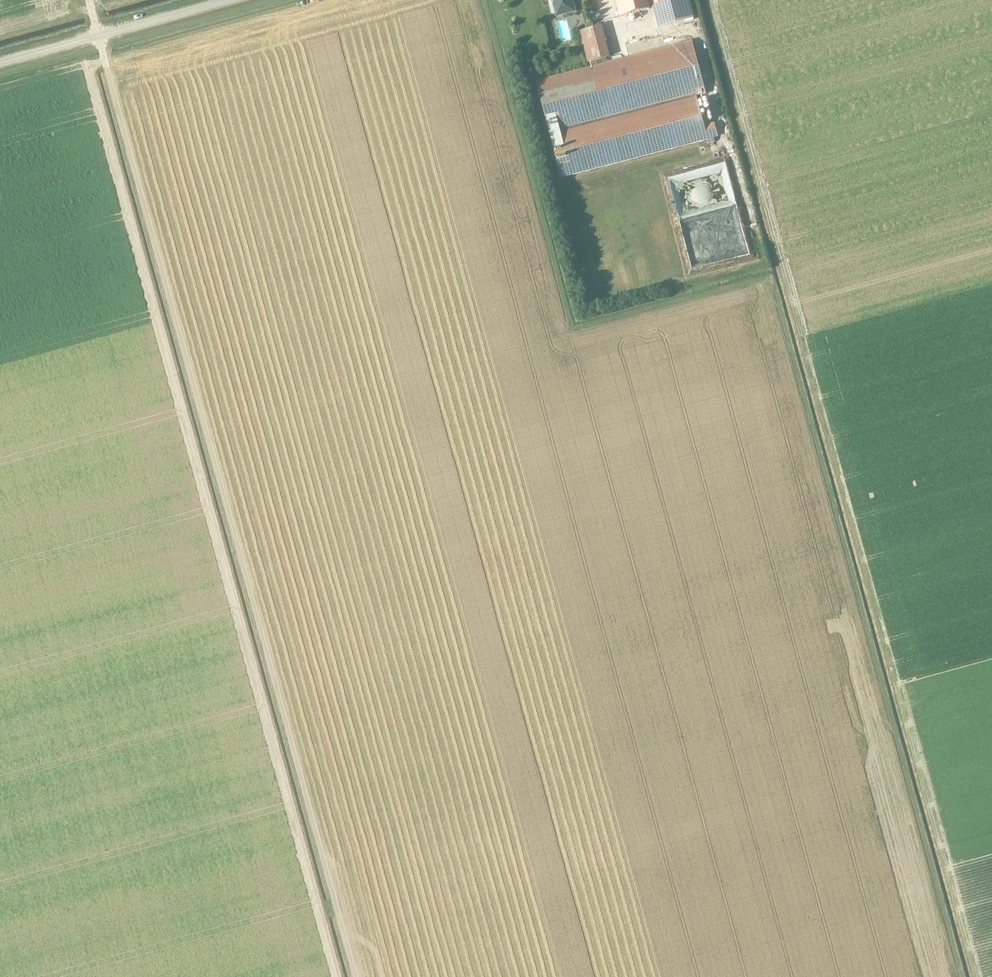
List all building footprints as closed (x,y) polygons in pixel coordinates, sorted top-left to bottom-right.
[(555,10),(555,9),(557,16),(574,12),(571,0),(553,0),(555,10)] [(620,17),(653,8),(658,28),(694,19),(689,0),(616,0),(620,17)] [(580,31),(587,62),(609,57),(601,25),(580,31)] [(696,95),(706,93),(692,40),(536,81),(561,177),(707,139),(708,144),(715,143),(713,138),(718,137),(715,123),(704,126),(696,95)] [(724,162),(667,174),(675,212),(681,211),(674,181),(718,171),(721,184),(728,182),(724,162)] [(680,214),(681,222),(735,212),(733,203),(680,214)] [(736,228),(725,228),(727,245),(733,244),(733,238),(737,237),(736,228)] [(680,283),(673,287),(676,292),(682,288),(680,283)]
